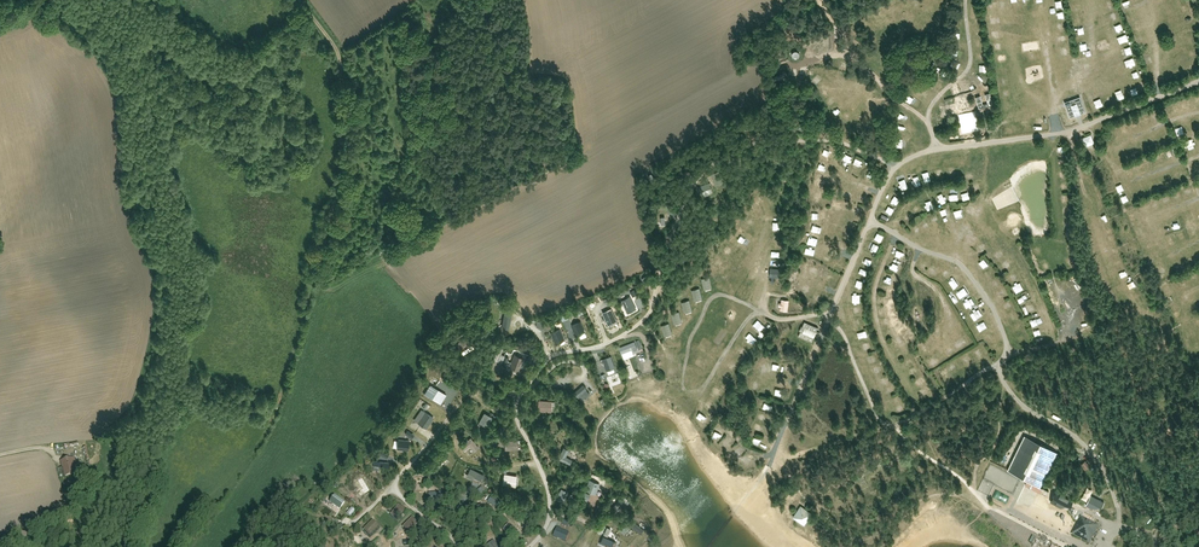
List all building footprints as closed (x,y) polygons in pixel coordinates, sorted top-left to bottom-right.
[(959,104),(951,105),(954,119),(959,118),(959,120),(966,119),(965,116),(970,116),(967,102),(959,104)] [(977,118),(961,121),(965,137),(973,135),(980,134),(977,118)] [(1027,436),(1011,469),(1042,485),(1059,453),(1027,436)] [(70,458),(58,461),(63,478),(74,475),(70,458)] [(1059,488),(1053,500),(1070,510),(1077,498),(1059,488)] [(1092,493),(1088,502),(1101,509),(1106,500),(1092,493)] [(1083,517),(1074,533),(1092,542),(1100,527),(1083,517)]
